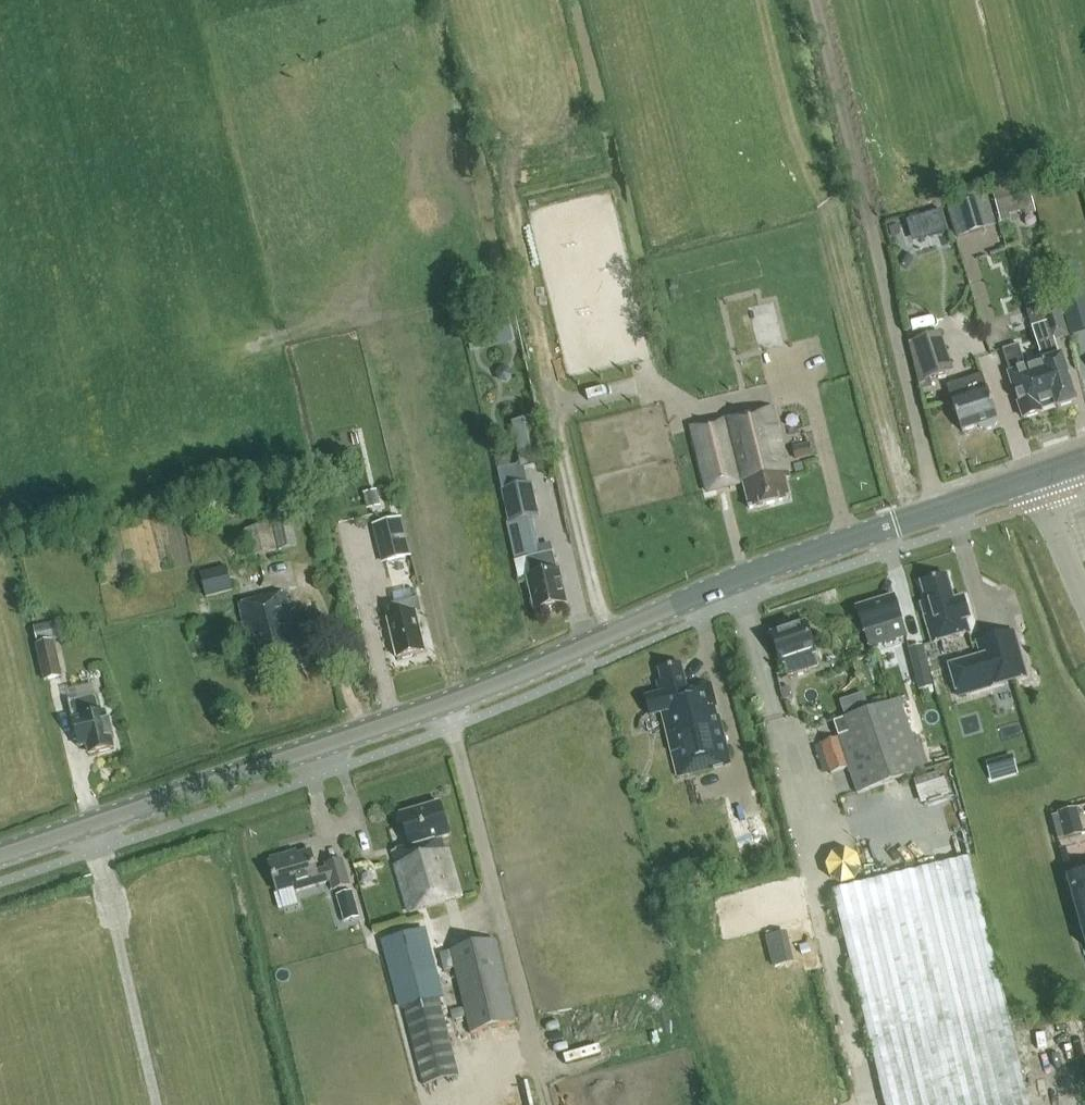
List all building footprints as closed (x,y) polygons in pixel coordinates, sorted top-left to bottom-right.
[(1026,184),(993,192),(999,215),(1006,213),(1024,208),(1026,215),(1033,213),(1026,184)] [(947,207),(955,238),(995,228),(987,197),(947,207)] [(941,208),(919,215),(929,243),(951,235),(941,208)] [(1068,312),(1084,307),(1076,278),(1060,282),(1068,312)] [(749,311),(758,351),(784,345),(774,305),(749,311)] [(1044,361),(1059,410),(1077,404),(1062,355),(1061,356),(1055,338),(1067,334),(1059,306),(1041,312),(1040,307),(1028,310),(1044,361)] [(486,321),(492,345),(513,341),(507,316),(486,321)] [(939,334),(915,342),(928,380),(952,372),(939,334)] [(1025,420),(1059,410),(1044,361),(1027,367),(1020,345),(1004,350),(1010,371),(1010,372),(1025,420)] [(964,432),(981,426),(988,430),(995,427),(999,420),(983,375),(948,387),(964,432)] [(789,461),(776,409),(693,429),(708,492),(744,484),(751,509),(793,499),(788,480),(793,479),(788,462),(789,461)] [(795,448),(797,459),(813,456),(810,444),(795,448)] [(539,518),(532,485),(503,492),(510,525),(539,518)] [(381,564),(411,556),(402,518),(372,526),(381,564)] [(297,547),(292,520),(244,530),(250,557),(297,547)] [(533,544),(513,549),(515,560),(528,558),(535,556),(533,544)] [(528,558),(529,559),(533,578),(530,578),(537,611),(568,604),(560,570),(559,571),(555,552),(535,556),(528,558)] [(200,574),(206,599),(233,592),(227,568),(200,574)] [(924,606),(934,641),(962,634),(967,632),(964,617),(969,615),(965,599),(955,601),(947,577),(924,584),(929,602),(924,606)] [(265,671),(301,662),(296,643),(294,643),(292,634),(297,633),(287,593),(240,605),(249,640),(254,638),(258,655),(261,654),(265,671)] [(895,596),(857,608),(871,650),(909,638),(895,596)] [(392,625),(389,627),(391,635),(394,635),(400,658),(426,652),(417,614),(423,613),(419,598),(392,605),(395,618),(391,619),(392,625)] [(312,612),(302,614),(306,628),(315,625),(312,612)] [(806,624),(773,635),(783,662),(784,662),(789,676),(819,666),(814,651),(815,651),(806,624)] [(37,645),(60,640),(57,625),(34,630),(37,645)] [(53,643),(36,647),(44,681),(60,677),(53,643)] [(908,650),(914,672),(928,668),(922,647),(908,650)] [(1016,649),(960,665),(968,694),(1024,678),(1016,649)] [(679,777),(731,764),(712,684),(689,690),(683,664),(660,670),(663,681),(657,682),(660,694),(647,697),(651,716),(663,713),(679,777)] [(91,756),(115,750),(106,711),(101,712),(97,696),(71,703),(75,719),(73,720),(80,749),(88,747),(91,756)] [(849,769),(858,796),(924,773),(898,699),(894,701),(832,722),(838,739),(849,769)] [(820,745),(830,776),(849,769),(838,739),(820,745)] [(945,773),(916,777),(919,801),(948,797),(945,773)] [(411,846),(393,852),(397,864),(396,864),(410,912),(462,896),(448,850),(447,851),(444,839),(451,837),(441,804),(402,816),(411,846)] [(1057,841),(1083,835),(1077,809),(1056,814),(1057,816),(1052,818),(1057,841)] [(333,891),(350,886),(342,861),(326,866),(327,869),(316,872),(310,852),(297,856),(296,853),(271,860),(272,863),(269,864),(278,894),(295,889),(296,892),(330,882),(333,891)] [(969,859),(833,892),(884,1104),(1028,1104),(969,859)] [(1069,878),(1084,937),(1084,873),(1069,878)] [(352,892),(338,896),(345,922),(359,918),(352,892)] [(384,937),(404,1010),(424,1085),(459,1077),(440,1000),(419,927),(384,937)] [(516,1023),(496,942),(441,955),(445,971),(454,969),(470,1035),(516,1023)]
